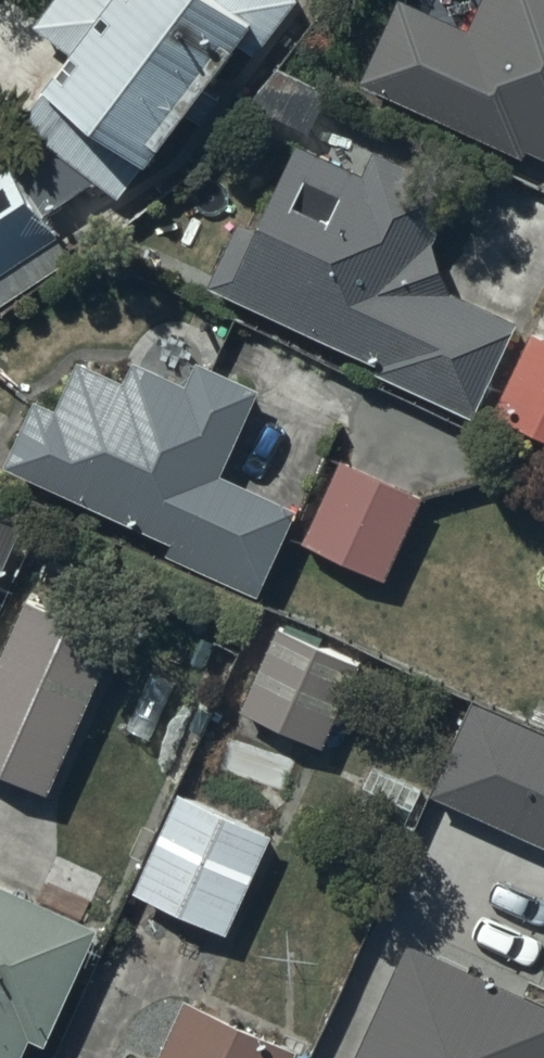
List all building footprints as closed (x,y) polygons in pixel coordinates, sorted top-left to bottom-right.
[(35,16),(71,42),(50,70),(52,77),(22,116),(48,136),(24,150),(16,138),(0,148),(0,303),(81,254),(50,205),(99,175),(123,192),(190,102),(207,114),(229,84),(213,72),(239,37),(260,52),(298,0),(47,0),(35,16)] [(362,72),(525,147),(529,138),(543,146),(543,0),(480,0),(472,17),(434,0),(396,0),(362,72)] [(368,165),(299,134),(260,220),(241,211),(209,280),(383,358),(380,364),(475,407),(519,311),(454,282),(437,228),(460,178),(379,141),(368,165)] [(535,323),(496,403),(543,426),(543,327),(535,323)] [(36,387),(4,455),(175,533),(169,548),(262,590),(303,501),(222,464),(261,379),(200,352),(190,373),(140,350),(130,370),(83,349),(61,399),(36,387)] [(425,488),(342,451),(305,533),(388,570),(425,488)] [(0,508),(0,568),(22,517),(0,508)] [(27,588),(0,650),(0,760),(54,783),(121,629),(27,588)] [(365,655),(280,617),(242,700),(327,738),(365,655)] [(477,691),(435,783),(543,833),(543,721),(477,691)] [(182,783),(135,883),(229,927),(276,827),(182,783)] [(0,871),(0,1057),(19,1057),(33,1026),(50,1034),(102,917),(0,871)] [(412,935),(356,1057),(543,1057),(543,995),(412,935)] [(301,1040),(189,989),(158,1057),(293,1057),(301,1040)]
